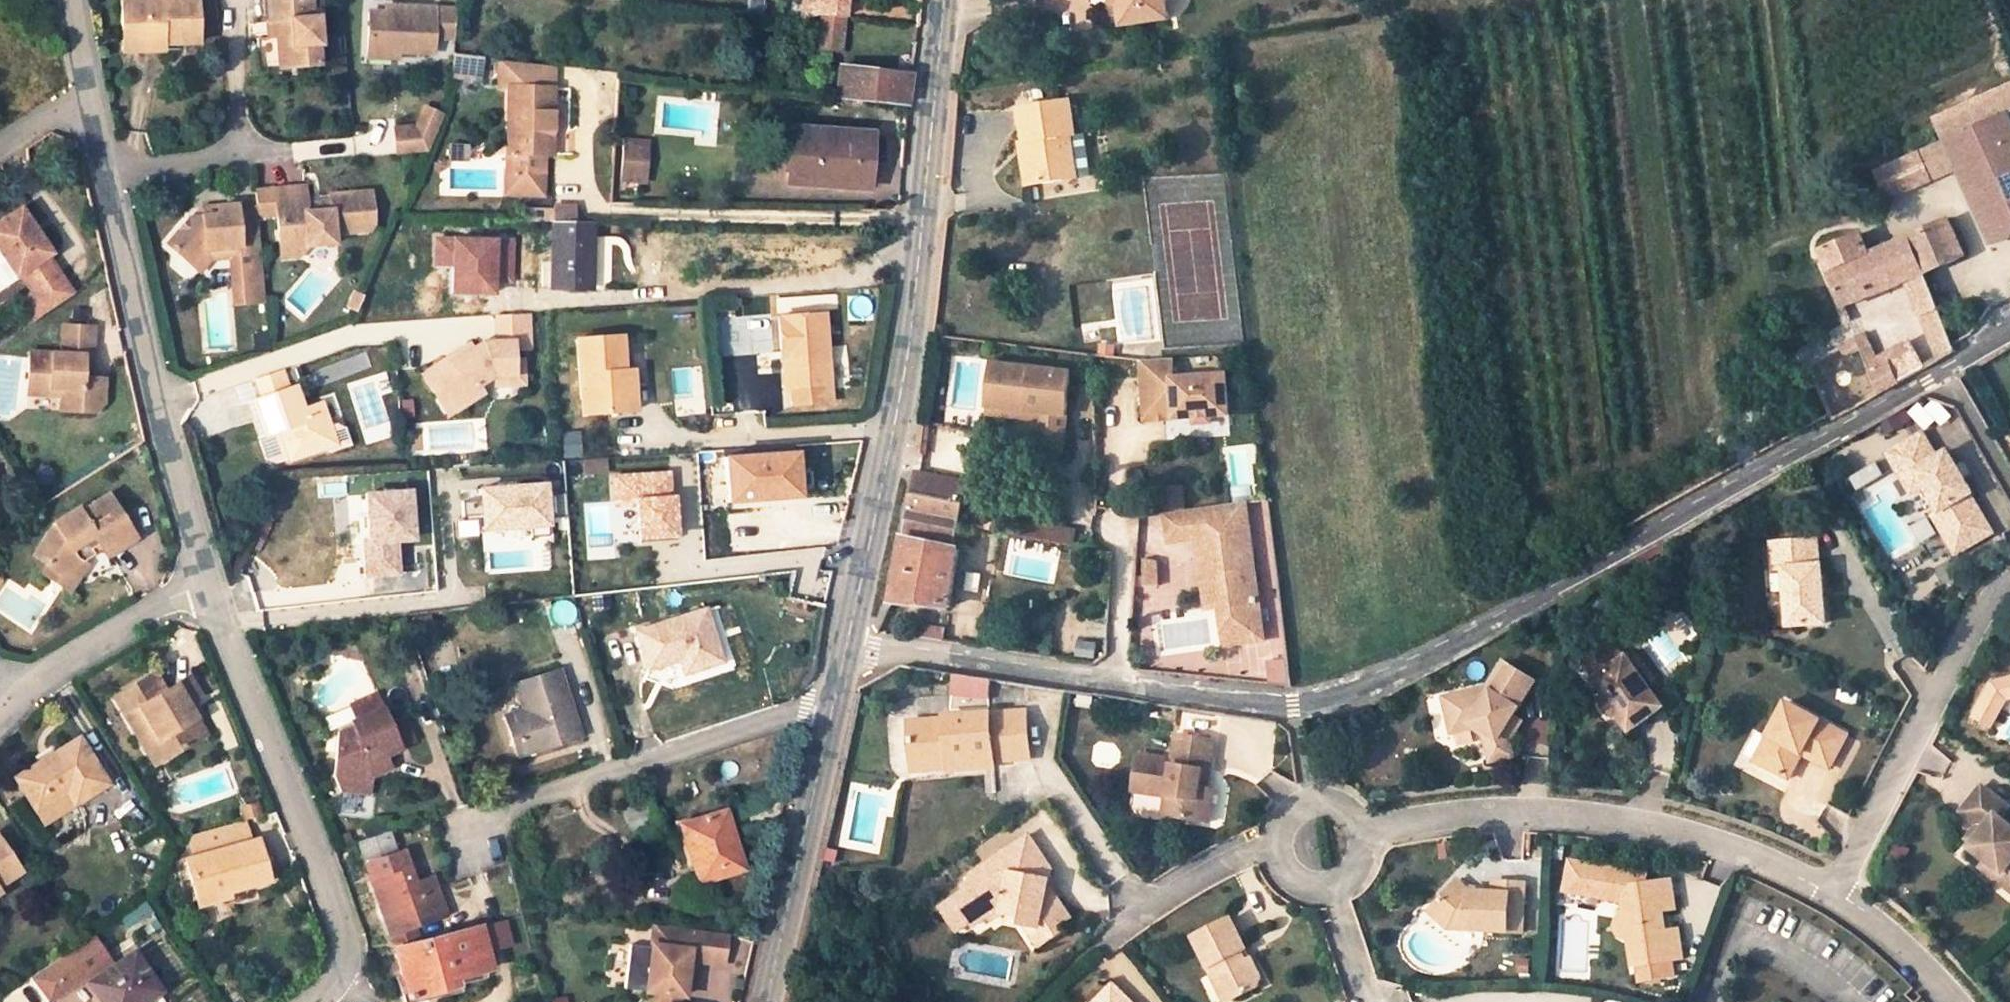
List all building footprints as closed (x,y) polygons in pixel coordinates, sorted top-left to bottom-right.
[(160,41),(197,41),(196,0),(122,0),(122,32),(160,31),(160,41)] [(275,34),(278,65),(317,63),(316,42),(318,42),(317,14),(309,14),(308,0),(267,0),(269,19),(279,19),(280,33),(275,34)] [(821,15),(844,17),(846,0),(805,0),(803,19),(821,15)] [(1114,7),(1118,7),(1121,27),(1168,20),(1165,0),(1113,0),(1114,7)] [(389,55),(389,48),(398,48),(431,48),(433,34),(452,34),(455,7),(384,4),(384,11),(367,10),(365,55),(389,55)] [(840,52),(844,17),(821,15),(817,49),(840,52)] [(267,20),(268,34),(275,34),(280,33),(279,19),(269,19),(267,20)] [(160,31),(122,32),(122,48),(161,48),(160,41),(160,31)] [(483,58),(452,55),(451,76),(481,78),(483,58)] [(554,66),(500,60),(500,88),(510,88),(553,89),(554,66)] [(836,98),(907,107),(910,75),(839,67),(836,98)] [(1934,117),(1944,139),(2009,108),(2009,82),(1934,117)] [(544,130),(553,130),(553,89),(510,88),(509,172),(544,173),(544,153),(544,130)] [(1071,100),(1022,108),(1026,141),(1027,143),(1028,144),(1029,143),(1036,185),(1093,176),(1086,131),(1076,132),(1071,100)] [(416,124),(394,125),(396,153),(429,150),(446,113),(424,105),(416,124)] [(1947,142),(1958,167),(1992,243),(2009,235),(2009,122),(2007,115),(1947,142)] [(868,184),(870,160),(864,160),(864,153),(865,150),(865,146),(865,143),(865,140),(866,132),(793,127),(789,179),(868,184)] [(544,130),(544,153),(552,153),(553,130),(544,130)] [(633,141),(629,182),(649,184),(653,143),(633,141)] [(1022,142),(1028,186),(1036,185),(1029,143),(1028,144),(1027,143),(1026,141),(1022,142)] [(1958,167),(1947,142),(1915,157),(1926,181),(1958,167)] [(1915,157),(1879,172),(1890,197),(1926,181),(1915,157)] [(302,182),(301,162),(260,164),(261,184),(302,182)] [(544,173),(509,172),(509,192),(544,192),(544,173)] [(868,184),(789,179),(789,187),(868,193),(868,184)] [(282,189),(255,191),(256,208),(257,216),(277,214),(280,257),(297,257),(306,246),(334,244),(332,234),(365,232),(372,224),(369,195),(327,197),(327,202),(329,212),(307,213),(306,204),(304,188),(282,189)] [(329,212),(327,202),(306,204),(307,213),(329,212)] [(260,255),(257,216),(256,208),(236,209),(236,207),(201,209),(201,218),(188,218),(164,243),(188,266),(204,249),(237,247),(237,256),(260,255)] [(575,207),(556,207),(555,219),(575,219),(575,207)] [(34,321),(75,294),(49,256),(53,253),(23,208),(0,224),(0,251),(17,277),(21,274),(33,293),(21,301),(34,321)] [(544,209),(518,208),(518,222),(544,223),(544,209)] [(1862,234),(1821,252),(1840,300),(1865,290),(1868,297),(1906,280),(1925,272),(1965,255),(1949,221),(1871,254),(1862,234)] [(591,288),(592,224),(553,223),(552,287),(591,288)] [(204,249),(188,266),(195,272),(209,258),(237,256),(237,247),(204,249)] [(261,275),(260,255),(237,256),(239,276),(261,275)] [(1925,272),(1906,280),(1920,315),(1939,309),(1925,272)] [(261,275),(239,276),(241,306),(264,305),(261,275)] [(1865,290),(1840,300),(1843,307),(1868,297),(1865,290)] [(1920,315),(1938,360),(1955,350),(1939,309),(1920,315)] [(531,348),(530,314),(500,316),(501,343),(490,343),(478,350),(458,363),(455,357),(424,376),(435,394),(443,390),(455,410),(482,393),(477,385),(495,374),(513,375),(514,362),(514,348),(531,348)] [(786,354),(788,389),(827,386),(821,317),(776,320),(779,355),(786,354)] [(265,321),(255,322),(256,332),(266,331),(265,321)] [(26,398),(58,401),(57,417),(89,420),(101,408),(102,385),(82,383),(83,361),(92,362),(94,332),(63,330),(61,359),(31,356),(26,398)] [(1862,346),(1866,345),(1869,342),(1868,340),(1865,338),(1862,337),(1859,339),(1857,341),(1859,346),(1862,346)] [(615,373),(622,372),(618,338),(574,341),(580,416),(619,413),(615,373)] [(1856,338),(1841,347),(1846,357),(1860,349),(1859,346),(1857,341),(1856,338)] [(1883,368),(1869,342),(1866,345),(1862,346),(1859,346),(1860,349),(1871,374),(1883,368)] [(458,363),(478,350),(474,345),(455,357),(458,363)] [(1892,363),(1899,382),(1920,370),(1911,353),(1892,363)] [(779,355),(781,389),(788,389),(786,354),(779,355)] [(1173,361),(1143,363),(1146,408),(1175,406),(1176,421),(1229,417),(1227,377),(1174,381),(1173,361)] [(513,375),(495,374),(494,386),(524,386),(525,362),(514,362),(513,375)] [(1871,374),(1879,394),(1899,382),(1892,363),(1883,368),(1871,374)] [(1071,374),(993,364),(987,408),(1038,414),(1037,421),(1033,454),(1063,458),(1068,418),(1066,417),(1071,374)] [(286,388),(280,370),(250,380),(256,399),(286,388)] [(615,373),(619,413),(635,412),(630,372),(622,372),(615,373)] [(281,439),(289,459),(326,448),(319,428),(326,425),(319,402),(299,409),(291,386),(286,388),(256,399),(251,400),(261,434),(283,428),(287,437),(281,439)] [(435,394),(447,415),(455,410),(443,390),(435,394)] [(409,404),(399,405),(400,418),(410,418),(409,404)] [(1175,406),(1146,408),(1147,423),(1176,421),(1175,406)] [(1038,414),(987,408),(987,415),(1037,421),(1038,414)] [(319,428),(326,448),(333,445),(326,425),(319,428)] [(261,434),(256,436),(263,462),(276,463),(289,459),(281,439),(287,437),(283,428),(261,434)] [(1890,458),(1904,484),(1917,476),(1926,492),(1940,516),(1940,517),(1972,500),(1974,498),(1950,455),(1938,462),(1925,438),(1890,458)] [(795,454),(794,446),(724,451),(724,458),(795,454)] [(727,501),(798,497),(795,454),(724,458),(727,501)] [(618,503),(642,501),(645,538),(679,535),(676,498),(672,498),(670,472),(616,476),(618,503)] [(964,481),(918,472),(915,490),(910,512),(958,522),(962,504),(960,503),(964,481)] [(1904,484),(1913,499),(1926,492),(1917,476),(1904,484)] [(483,488),(484,501),(463,502),(464,516),(485,515),(486,528),(552,523),(552,514),(565,513),(564,491),(550,492),(549,483),(483,488)] [(1187,486),(1154,490),(1157,512),(1190,508),(1187,486)] [(368,493),(371,541),(364,541),(367,576),(400,573),(398,540),(416,539),(412,490),(368,493)] [(72,566),(78,570),(90,562),(86,557),(94,551),(102,562),(132,544),(106,500),(77,517),(74,513),(52,526),(55,530),(48,534),(30,560),(46,571),(62,581),(72,566)] [(1940,516),(1935,519),(1956,554),(1991,535),(1972,500),(1940,517),(1940,516)] [(1243,501),(1186,509),(1190,538),(1203,537),(1208,575),(1212,575),(1222,644),(1263,638),(1243,501)] [(1190,538),(1186,509),(1162,512),(1166,542),(1190,538)] [(958,522),(910,512),(891,601),(949,608),(958,550),(952,549),(958,522)] [(1011,532),(1075,544),(1077,529),(1013,517),(1011,532)] [(1815,564),(1812,539),(1769,543),(1772,569),(1784,568),(1791,623),(1825,620),(1818,564),(1815,564)] [(824,543),(754,551),(756,576),(792,572),(786,597),(810,603),(824,543)] [(1145,585),(1157,584),(1156,560),(1143,557),(1143,566),(1145,585)] [(68,599),(85,575),(78,570),(72,566),(62,581),(46,571),(40,581),(68,599)] [(685,672),(720,660),(704,610),(637,632),(649,667),(680,657),(685,672)] [(920,638),(919,645),(946,648),(947,641),(947,632),(913,629),(913,637),(920,638)] [(1588,665),(1599,684),(1634,664),(1622,645),(1588,665)] [(1529,727),(1517,720),(1523,710),(1543,677),(1515,659),(1499,684),(1449,702),(1461,737),(1483,730),(1496,740),(1505,765),(1525,758),(1519,743),(1529,727)] [(1606,702),(1600,706),(1612,726),(1619,722),(1628,739),(1668,714),(1657,696),(1662,684),(1659,680),(1645,678),(1636,663),(1634,664),(1599,684),(1597,686),(1606,702)] [(537,705),(524,709),(504,716),(518,759),(582,737),(560,667),(515,682),(520,697),(533,693),(537,705)] [(988,698),(988,675),(949,674),(948,697),(988,698)] [(2009,709),(2009,677),(1997,681),(1977,713),(1998,727),(2009,709)] [(151,736),(165,762),(204,740),(185,710),(199,702),(188,684),(163,697),(153,680),(113,702),(137,745),(151,736)] [(360,717),(386,707),(378,688),(352,698),(360,717)] [(533,693),(520,697),(524,709),(537,705),(533,693)] [(405,699),(386,707),(360,717),(353,720),(356,725),(339,733),(332,772),(341,792),(371,796),(374,778),(389,771),(396,751),(404,747),(397,732),(416,723),(405,699)] [(1824,763),(1840,731),(1790,705),(1773,738),(1783,744),(1772,766),(1793,777),(1802,760),(1806,753),(1824,763)] [(1517,720),(1529,727),(1534,718),(1523,710),(1517,720)] [(951,758),(952,770),(995,768),(995,760),(1030,758),(1028,713),(993,715),(993,711),(948,713),(948,719),(912,721),(915,760),(951,758)] [(1172,792),(1185,794),(1182,812),(1217,818),(1222,784),(1206,781),(1208,765),(1214,766),(1219,737),(1181,730),(1176,757),(1143,751),(1137,786),(1172,792)] [(1806,753),(1802,760),(1831,775),(1851,737),(1840,731),(1824,763),(1806,753)] [(137,745),(151,770),(165,762),(151,736),(137,745)] [(1773,738),(1761,761),(1772,766),(1783,744),(1773,738)] [(66,796),(73,809),(107,788),(79,743),(14,782),(35,814),(66,796)] [(951,758),(915,760),(916,771),(952,770),(951,758)] [(2001,818),(2008,809),(1984,787),(1964,810),(1985,827),(1975,839),(1971,845),(1988,860),(1981,867),(1994,879),(2001,871),(2009,879),(2009,826),(2001,818)] [(1172,792),(1169,810),(1182,812),(1185,794),(1172,792)] [(241,806),(245,824),(262,820),(256,802),(241,806)] [(650,827),(643,804),(621,811),(628,835),(650,827)] [(695,820),(680,825),(690,857),(695,856),(702,879),(741,867),(732,838),(737,836),(728,810),(695,820)] [(1985,827),(1964,810),(1955,821),(1975,839),(1985,827)] [(250,844),(245,824),(187,840),(192,858),(183,860),(192,895),(221,888),(222,893),(264,882),(254,843),(250,844)] [(357,840),(388,933),(412,926),(443,915),(434,887),(418,892),(415,882),(404,848),(394,851),(388,830),(357,840)] [(963,911),(971,906),(980,920),(995,910),(999,916),(1009,910),(1028,912),(1027,920),(1046,921),(1066,938),(1080,921),(1074,916),(1082,906),(1064,891),(1052,892),(1059,866),(1036,832),(975,873),(978,878),(969,884),(972,889),(947,905),(952,913),(961,908),(963,911)] [(21,872),(0,841),(0,885),(21,872)] [(1622,936),(1626,936),(1630,967),(1680,959),(1676,930),(1663,932),(1663,926),(1657,927),(1655,916),(1661,915),(1660,911),(1672,908),(1668,881),(1648,884),(1647,874),(1571,861),(1566,890),(1619,899),(1622,918),(1618,920),(1616,923),(1615,927),(1616,931),(1618,934),(1622,936)] [(1994,879),(2009,893),(2009,879),(2001,871),(1994,879)] [(418,892),(434,887),(430,876),(415,882),(418,892)] [(1450,917),(1449,930),(1526,933),(1528,885),(1499,883),(1498,896),(1475,896),(1461,884),(1440,907),(1450,917)] [(221,888),(192,895),(196,906),(225,900),(222,893),(221,888)] [(961,908),(952,913),(963,930),(980,920),(971,906),(963,911),(961,908)] [(1450,917),(1440,907),(1433,916),(1449,930),(1450,917)] [(1220,983),(1232,1001),(1263,984),(1247,958),(1244,960),(1239,951),(1242,949),(1223,918),(1184,942),(1212,988),(1220,983)] [(1027,920),(1059,946),(1066,938),(1046,921),(1027,920)] [(504,923),(480,929),(486,950),(510,944),(504,923)] [(654,925),(651,945),(664,946),(667,926),(654,925)] [(423,942),(412,926),(388,933),(396,949),(423,942)] [(722,963),(726,934),(667,926),(664,946),(651,945),(651,947),(647,993),(685,998),(690,959),(722,963)] [(480,928),(423,942),(396,949),(408,997),(442,989),(440,982),(458,977),(491,969),(486,950),(480,929),(480,928)] [(92,935),(88,938),(50,963),(73,997),(91,984),(102,1001),(144,1001),(159,991),(133,954),(112,967),(92,935)] [(647,993),(651,947),(629,945),(627,991),(647,993)] [(36,972),(30,977),(49,1001),(65,1001),(73,997),(50,963),(36,972)] [(440,982),(442,989),(460,984),(458,977),(440,982)] [(1212,988),(1221,1001),(1232,1001),(1220,983),(1212,988)]
